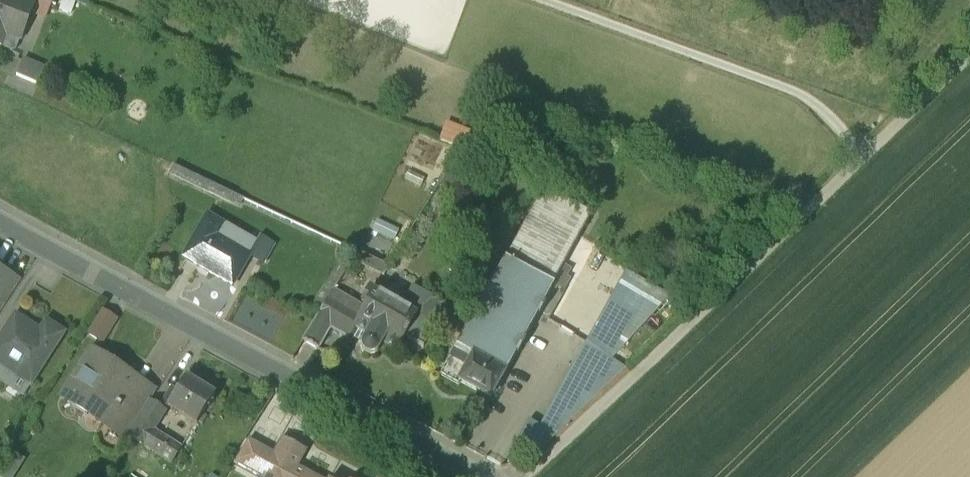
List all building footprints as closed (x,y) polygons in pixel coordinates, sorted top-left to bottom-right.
[(2,48),(3,51),(12,55),(16,53),(34,7),(16,0),(15,0),(14,1),(11,0),(0,0),(0,47),(2,48)] [(439,184),(452,193),(475,156),(461,148),(439,184)] [(243,198),(174,166),(170,174),(239,207),(243,198)] [(545,188),(506,258),(522,267),(561,197),(545,188)] [(561,197),(522,267),(553,284),(592,214),(561,197)] [(256,243),(208,215),(183,258),(233,286),(250,255),(251,255),(250,254),(256,243)] [(260,235),(256,243),(250,254),(251,255),(250,255),(263,263),(275,244),(260,235)] [(389,265),(358,251),(352,260),(384,275),(389,265)] [(506,259),(465,332),(481,341),(473,355),(505,372),(506,372),(554,284),(553,284),(522,267),(506,258),(506,259)] [(0,267),(0,307),(2,308),(21,278),(0,267)] [(626,271),(586,342),(611,359),(612,359),(670,295),(626,271)] [(401,306),(374,291),(362,314),(355,327),(367,333),(363,341),(362,345),(363,348),(364,351),(367,353),(370,354),(374,353),(377,352),(379,349),(383,342),(397,350),(405,335),(406,336),(409,331),(408,330),(417,315),(436,325),(447,305),(412,286),(401,306)] [(362,314),(329,296),(316,318),(331,327),(350,337),(355,327),(362,314)] [(89,334),(101,341),(115,319),(103,311),(89,334)] [(15,316),(0,340),(0,380),(24,396),(64,333),(46,322),(40,331),(15,316)] [(331,327),(316,318),(303,339),(319,349),(331,327)] [(505,372),(473,355),(481,341),(465,332),(441,375),(459,385),(460,382),(490,398),(505,372)] [(611,359),(586,342),(540,427),(555,435),(625,368),(612,359),(611,359)] [(132,378),(93,352),(64,397),(105,423),(107,419),(119,427),(129,409),(118,402),(132,378)] [(215,395),(186,377),(177,391),(172,388),(163,402),(172,409),(197,424),(215,395)] [(132,378),(118,402),(129,409),(140,416),(149,402),(155,392),(132,378)] [(129,434),(128,435),(144,445),(153,430),(154,430),(165,412),(149,402),(140,416),(129,434)] [(140,416),(129,409),(119,427),(129,434),(140,416)] [(535,454),(555,435),(540,427),(530,422),(517,445),(535,454)] [(154,430),(153,430),(144,445),(172,463),(182,448),(154,430)] [(282,437),(273,453),(260,476),(292,476),(298,466),(307,451),(282,437)] [(273,453),(248,440),(235,463),(260,476),(273,453)] [(298,466),(292,476),(318,476),(298,466)]
